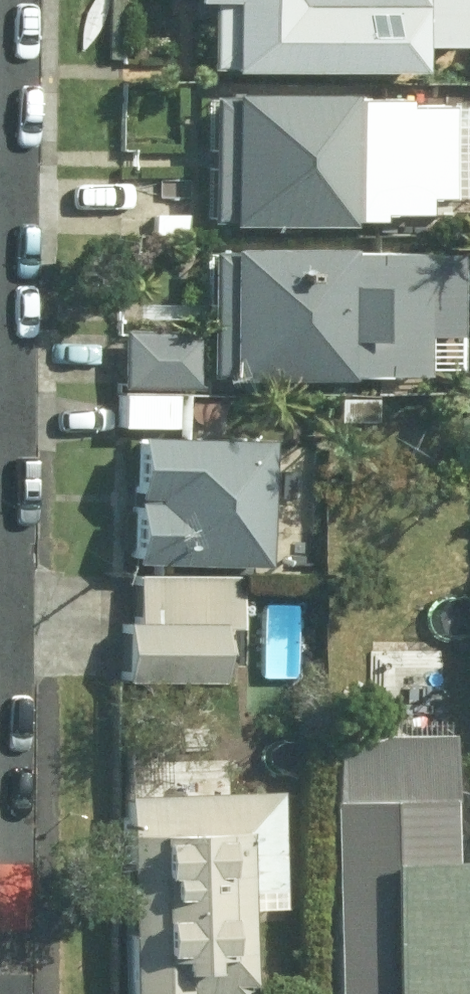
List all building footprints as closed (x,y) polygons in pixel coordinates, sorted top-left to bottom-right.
[(162,2),(190,2),(189,63),(202,62),(202,68),(401,70),(399,27),(450,28),(450,7),(469,8),(469,0),(162,0),(162,2)] [(386,98),(187,95),(186,229),(357,224),(357,214),(407,215),(408,196),(459,197),(459,106),(386,105),(386,98)] [(407,253),(187,251),(187,380),(404,375),(407,253)] [(184,332),(107,331),(107,388),(183,390),(184,332)] [(218,393),(176,394),(175,421),(219,420),(218,393)] [(247,440),(114,437),(111,565),(245,569),(247,440)] [(228,576),(121,574),(120,620),(109,621),(108,680),(204,681),(205,629),(227,630),(228,576)] [(307,734),(310,993),(430,993),(427,735),(307,734)] [(225,929),(224,910),(266,909),(260,792),(103,794),(104,835),(106,993),(228,993),(225,929)]
